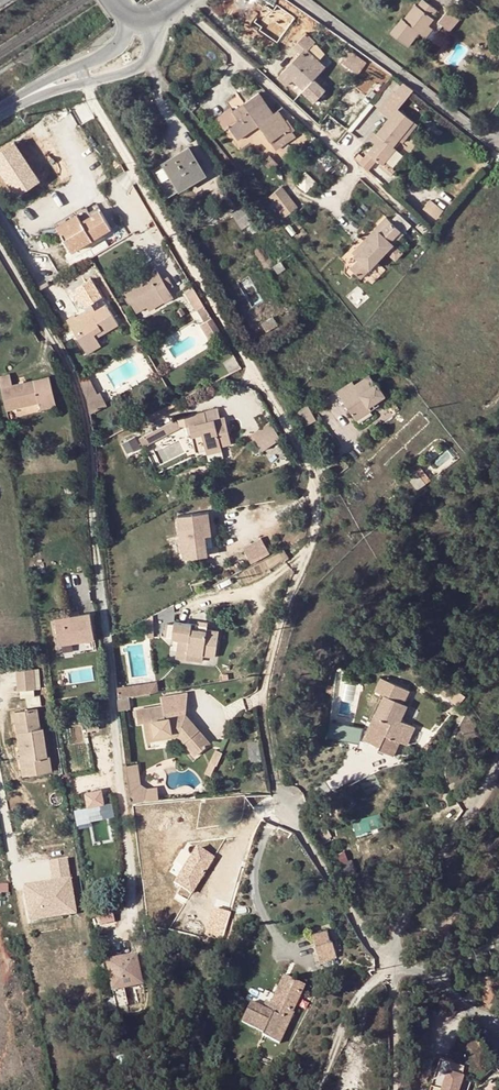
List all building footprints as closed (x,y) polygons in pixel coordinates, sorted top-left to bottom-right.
[(400,24),(389,40),(407,53),(418,38),(421,40),(428,30),(438,17),(436,15),(441,8),(429,0),(425,0),(421,5),(416,12),(414,11),(403,26),(400,24)] [(458,14),(451,8),(442,19),(450,25),(458,14)] [(433,33),(428,30),(421,40),(426,44),(433,33)] [(325,66),(306,49),(314,41),(306,33),(293,46),(299,52),(279,74),(289,82),(291,79),(303,90),(301,92),(312,103),(325,89),(314,78),(325,66)] [(336,59),(340,62),(349,51),(344,47),(336,59)] [(365,62),(349,51),(340,62),(357,74),(365,62)] [(286,86),(289,82),(279,74),(276,77),(286,86)] [(397,91),(384,78),(370,95),(382,106),(397,91)] [(365,150),(377,162),(390,149),(388,146),(395,140),(411,123),(396,109),(414,90),(406,85),(398,93),(397,91),(382,106),(380,108),(390,118),(376,132),(379,136),(374,142),(365,150)] [(273,113),(259,92),(243,103),(244,105),(232,113),(230,111),(228,108),(216,117),(224,129),(228,126),(237,140),(246,133),(244,131),(256,123),(257,124),(265,118),(270,126),(262,131),(275,149),(295,135),(278,110),(273,113)] [(232,113),(244,105),(243,103),(242,102),(230,111),(232,113)] [(265,118),(257,124),(258,125),(262,131),(270,126),(265,118)] [(258,125),(257,124),(256,123),(244,131),(246,133),(258,125)] [(414,127),(411,123),(395,140),(398,143),(414,127)] [(379,136),(376,132),(370,138),(374,142),(379,136)] [(204,174),(189,147),(152,169),(168,196),(204,174)] [(278,165),(268,155),(261,161),(271,172),(278,165)] [(377,167),(388,178),(393,173),(385,165),(383,167),(379,164),(377,167)] [(308,191),(317,181),(307,171),(297,182),(308,191)] [(284,217),(297,208),(281,187),(268,197),(284,217)] [(242,204),(230,211),(232,215),(241,228),(244,226),(247,230),(249,229),(251,232),(257,229),(252,221),(253,221),(242,204)] [(76,213),(56,225),(71,251),(110,229),(99,209),(89,215),(80,220),(76,213)] [(353,256),(357,259),(348,268),(359,278),(402,233),(384,216),(374,227),(378,230),(353,256)] [(350,252),(353,256),(378,230),(374,227),(350,252)] [(81,270),(92,263),(89,258),(78,265),(81,270)] [(276,273),(285,267),(280,260),(272,266),(276,273)] [(137,312),(147,306),(162,297),(165,302),(174,297),(169,289),(163,279),(156,267),(148,272),(151,278),(125,293),(137,312)] [(167,276),(163,279),(169,289),(173,286),(167,276)] [(185,290),(196,309),(203,305),(192,286),(185,290)] [(151,312),(165,302),(162,297),(147,306),(151,312)] [(107,305),(96,312),(79,322),(76,317),(68,321),(85,350),(99,342),(97,338),(119,325),(107,305)] [(76,317),(79,322),(96,312),(93,307),(76,317)] [(276,324),(272,316),(260,323),(265,331),(276,324)] [(210,343),(222,336),(213,322),(202,329),(210,343)] [(102,346),(99,342),(85,350),(87,354),(102,346)] [(0,377),(0,384),(6,410),(38,403),(39,410),(56,407),(50,377),(12,386),(9,375),(0,377)] [(353,383),(338,393),(356,421),(365,415),(371,409),(369,406),(377,401),(383,394),(377,383),(375,384),(370,375),(355,385),(353,383)] [(80,387),(90,383),(87,377),(78,380),(80,387)] [(96,397),(90,383),(80,387),(86,402),(96,397)] [(101,395),(96,397),(86,402),(87,404),(88,409),(90,414),(107,405),(101,395)] [(365,415),(372,411),(379,405),(377,401),(371,409),(365,415)] [(292,414),(300,427),(314,419),(307,406),(292,414)] [(205,413),(207,421),(220,419),(218,410),(205,413)] [(190,427),(192,436),(202,435),(204,444),(206,450),(221,447),(232,445),(226,418),(220,419),(207,421),(205,413),(184,417),(187,427),(190,427)] [(175,418),(169,421),(173,429),(179,426),(175,418)] [(140,437),(144,445),(173,429),(169,421),(140,437)] [(279,438),(280,438),(268,422),(250,435),(256,443),(262,450),(279,438)] [(130,452),(142,445),(136,435),(123,443),(130,452)] [(204,444),(202,435),(192,436),(194,445),(204,444)] [(425,485),(416,472),(407,478),(417,492),(425,485)] [(204,535),(210,534),(207,511),(176,515),(181,558),(206,554),(205,545),(204,535)] [(260,537),(242,548),(250,563),(268,553),(260,537)] [(70,618),(54,620),(58,646),(94,641),(92,631),(89,614),(81,616),(70,618)] [(219,632),(207,630),(207,632),(191,629),(192,624),(174,621),(171,639),(178,640),(177,652),(203,656),(215,658),(219,632)] [(202,662),(203,656),(177,652),(176,657),(202,662)] [(34,669),(33,668),(15,670),(16,690),(35,688),(35,687),(34,669)] [(372,688),(380,692),(386,679),(378,676),(372,688)] [(377,749),(393,756),(400,741),(394,738),(402,721),(401,720),(408,706),(400,702),(406,690),(386,679),(380,692),(385,694),(375,715),(378,717),(369,735),(382,741),(379,747),(377,749)] [(432,688),(454,706),(460,698),(438,680),(432,688)] [(149,684),(117,689),(119,699),(130,698),(150,694),(149,684)] [(40,705),(39,695),(26,697),(27,707),(40,705)] [(131,709),(130,698),(119,699),(119,703),(120,710),(131,709)] [(165,705),(167,718),(176,717),(173,704),(165,705)] [(139,723),(145,723),(147,738),(173,733),(173,731),(182,729),(201,752),(211,744),(187,715),(176,717),(167,718),(165,705),(137,710),(139,723)] [(40,728),(37,708),(19,710),(22,731),(16,732),(18,748),(45,744),(43,728),(40,728)] [(16,732),(22,731),(19,710),(13,711),(16,732)] [(89,718),(84,719),(86,731),(99,729),(98,724),(104,723),(103,712),(88,715),(89,718)] [(369,735),(378,717),(375,715),(363,739),(379,747),(382,741),(369,735)] [(334,735),(352,737),(354,725),(336,723),(334,735)] [(173,731),(173,733),(147,738),(148,741),(179,736),(194,756),(198,755),(201,752),(182,729),(173,731)] [(26,754),(29,774),(52,770),(49,755),(47,756),(45,744),(18,748),(19,755),(26,754)] [(213,774),(222,752),(216,749),(207,772),(213,774)] [(22,775),(29,774),(26,754),(19,755),(22,775)] [(126,760),(131,797),(158,796),(156,782),(147,783),(140,779),(138,764),(137,758),(126,760)] [(88,805),(106,804),(105,788),(87,789),(88,805)] [(357,833),(383,825),(379,812),(353,820),(357,833)] [(213,859),(197,849),(176,883),(192,893),(213,859)] [(52,880),(25,884),(31,919),(76,912),(67,857),(48,860),(52,880)] [(222,936),(231,913),(217,907),(208,931),(222,936)] [(326,929),(312,933),(320,962),(336,957),(332,941),(330,941),(326,929)] [(136,955),(106,960),(112,991),(142,984),(136,955)] [(267,1010),(272,1012),(288,977),(283,975),(271,1001),(267,1010)] [(293,1013),(292,1012),(304,985),(288,977),(272,1012),(267,1010),(271,1001),(266,999),(262,1008),(251,1003),(242,1022),(264,1033),(263,1035),(280,1043),(293,1013)] [(441,1074),(438,1089),(455,1089),(458,1077),(441,1074)]
